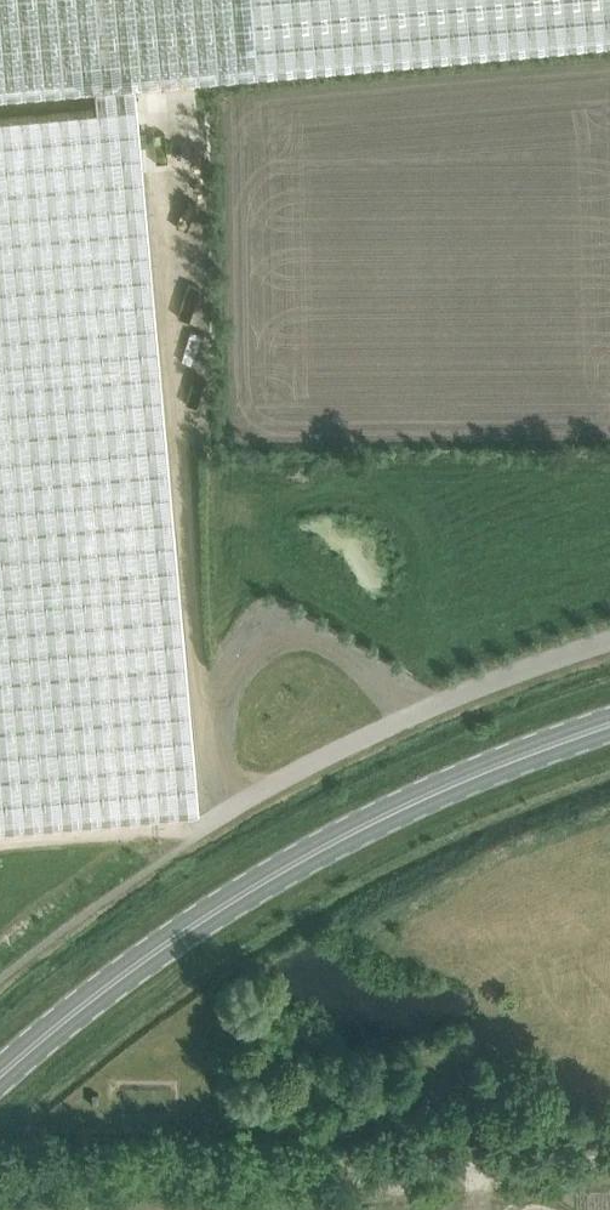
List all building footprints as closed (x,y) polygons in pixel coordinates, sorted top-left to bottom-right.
[(95,86),(135,83),(238,74),(609,40),(609,0),(0,0),(0,93),(95,86)] [(135,83),(95,86),(97,108),(0,117),(0,826),(198,809),(135,83)]
